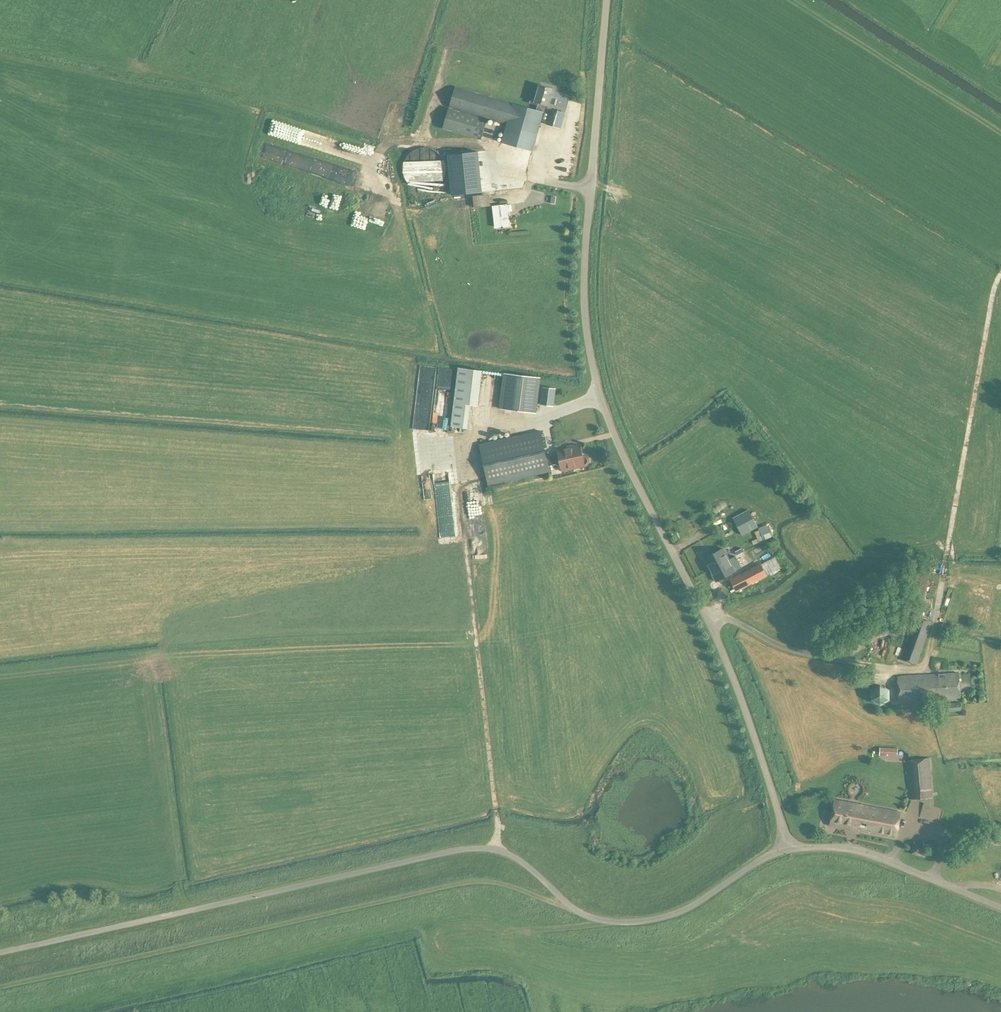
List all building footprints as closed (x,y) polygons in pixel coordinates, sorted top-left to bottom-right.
[(530,103),(539,105),(537,110),(456,87),(450,107),(507,124),(502,142),(533,151),(542,120),(547,121),(547,124),(562,128),(566,113),(551,109),(545,108),(546,105),(548,105),(553,89),(540,85),(538,92),(534,91),(530,103)] [(443,128),(482,140),(488,119),(449,108),(443,128)] [(267,135),(352,160),(349,170),(359,173),(367,149),(271,120),(267,135)] [(453,195),(482,192),(478,152),(449,155),(453,195)] [(444,159),(403,160),(404,180),(445,179),(444,159)] [(327,181),(324,187),(330,190),(333,184),(327,181)] [(488,191),(473,193),(475,204),(490,201),(488,191)] [(543,202),(554,201),(554,194),(543,194),(543,202)] [(511,211),(510,205),(493,207),(495,226),(510,225),(508,211),(511,211)] [(483,370),(459,367),(452,426),(468,428),(470,405),(478,406),(483,370)] [(502,409),(535,413),(539,377),(507,373),(502,409)] [(556,388),(544,387),(542,405),(554,406),(556,388)] [(583,455),(581,446),(570,448),(569,447),(558,449),(559,454),(547,456),(541,431),(480,444),(489,485),(550,471),(549,465),(561,462),(563,471),(585,465),(587,465),(589,463),(590,461),(589,458),(588,456),(585,455),(583,455)] [(445,480),(446,467),(436,466),(437,459),(433,459),(433,480),(445,480)] [(749,509),(733,518),(743,535),(759,527),(749,509)] [(483,555),(481,529),(472,529),(473,555),(483,555)] [(755,551),(762,562),(771,556),(764,545),(755,551)] [(705,558),(711,570),(730,560),(724,548),(705,558)] [(730,560),(711,570),(717,581),(736,571),(730,560)] [(767,575),(761,564),(731,580),(737,591),(767,575)] [(931,599),(927,598),(930,568),(914,566),(909,603),(926,605),(930,605),(931,599)] [(917,664),(932,621),(917,617),(902,660),(917,664)] [(881,633),(890,627),(885,620),(876,626),(881,633)] [(961,698),(960,673),(898,677),(899,702),(961,698)] [(888,700),(888,687),(873,687),(873,700),(888,700)] [(948,712),(962,711),(961,703),(947,704),(948,712)] [(880,748),(880,756),(888,756),(888,754),(897,755),(898,749),(880,748)] [(910,801),(934,799),(930,758),(906,761),(910,801)] [(830,825),(897,838),(902,812),(835,800),(830,825)] [(914,843),(913,853),(923,855),(924,845),(914,843)]
